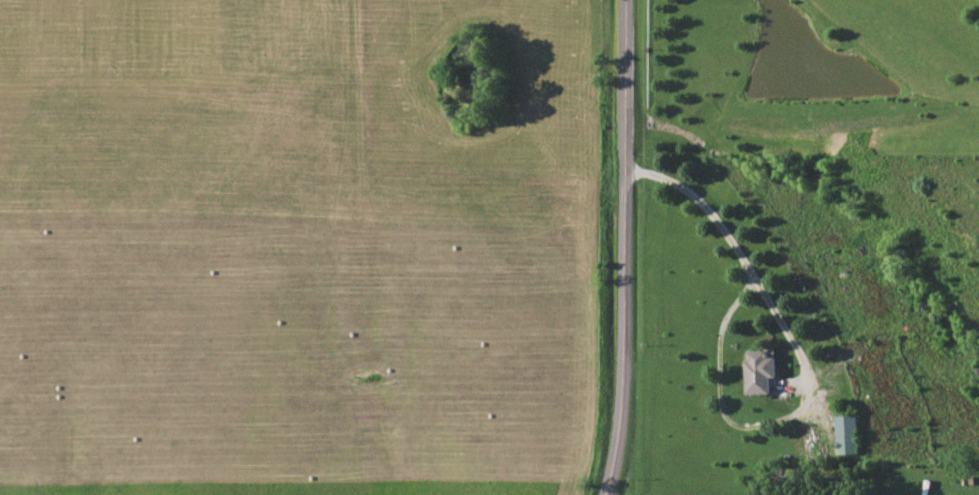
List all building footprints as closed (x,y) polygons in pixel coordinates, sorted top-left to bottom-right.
[(747,393),(770,393),(770,377),(777,376),(777,356),(768,356),(768,349),(746,350),(747,393)] [(858,415),(836,415),(837,454),(859,453),(858,415)]
